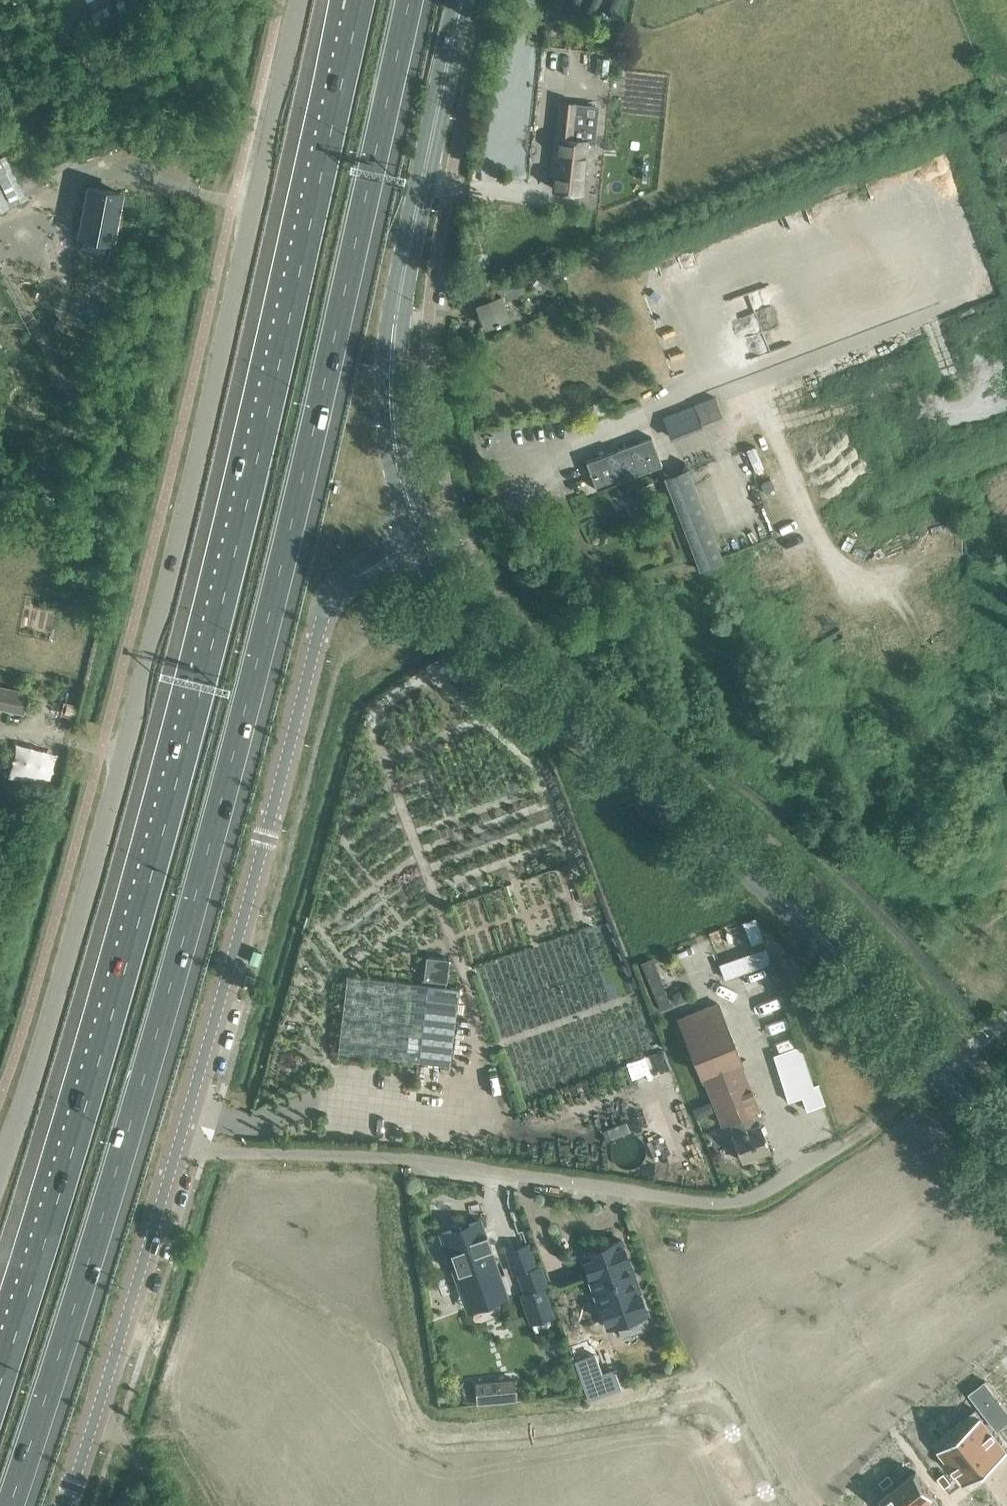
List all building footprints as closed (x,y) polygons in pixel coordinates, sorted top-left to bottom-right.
[(61,13),(76,6),(73,0),(55,0),(61,13)] [(80,38),(75,29),(64,35),(68,44),(80,38)] [(580,191),(585,140),(595,141),(599,106),(559,102),(552,172),(556,173),(554,189),(580,191)] [(996,133),(1006,158),(1006,128),(996,133)] [(26,199),(5,156),(0,158),(0,172),(17,204),(26,199)] [(103,244),(105,238),(111,239),(120,191),(89,185),(80,233),(86,235),(85,240),(103,244)] [(496,288),(498,294),(475,303),(484,326),(493,322),(494,323),(498,321),(498,320),(508,316),(502,300),(514,295),(513,294),(522,290),(518,279),(496,288)] [(701,422),(711,418),(721,414),(714,395),(694,403),(701,422)] [(693,404),(662,416),(670,435),(700,423),(693,404)] [(657,434),(592,460),(603,488),(668,462),(657,434)] [(664,475),(700,569),(723,560),(687,467),(664,475)] [(602,528),(624,519),(668,502),(659,479),(615,496),(593,505),(602,528)] [(10,501),(0,483),(0,507),(10,501)] [(0,687),(0,706),(22,711),(26,692),(0,687)] [(588,902),(599,898),(593,880),(582,884),(588,902)] [(763,939),(755,917),(743,921),(752,944),(763,939)] [(766,947),(719,964),(724,977),(771,961),(766,947)] [(672,1005),(652,957),(641,962),(661,1010),(672,1005)] [(447,981),(449,961),(425,959),(423,978),(447,981)] [(337,1051),(412,1060),(450,1064),(459,987),(346,973),(337,1051)] [(735,1132),(731,1134),(742,1160),(770,1149),(759,1122),(755,1123),(751,1112),(759,1109),(742,1067),(743,1067),(717,1002),(677,1018),(703,1083),(705,1083),(722,1124),(730,1120),(735,1132)] [(807,1109),(824,1103),(818,1083),(813,1085),(800,1044),(773,1054),(788,1100),(801,1095),(807,1109)] [(602,1130),(606,1139),(629,1130),(626,1121),(602,1130)] [(479,1219),(442,1232),(462,1291),(500,1278),(490,1248),(492,1247),(492,1246),(489,1247),(485,1234),(487,1233),(487,1232),(484,1233),(479,1219)] [(557,1315),(542,1262),(537,1263),(530,1239),(508,1245),(530,1322),(557,1315)] [(607,1327),(616,1324),(621,1337),(643,1330),(638,1316),(648,1313),(621,1239),(581,1253),(607,1327)] [(442,1339),(432,1341),(433,1351),(444,1350),(442,1339)] [(520,1396),(517,1374),(475,1380),(479,1402),(520,1396)] [(994,1409),(1001,1419),(1006,1414),(1006,1413),(1001,1404),(994,1409)] [(954,1424),(986,1465),(1006,1449),(1006,1448),(976,1408),(954,1424)] [(954,1424),(933,1441),(965,1482),(986,1465),(954,1424)] [(934,1456),(928,1461),(935,1470),(941,1465),(934,1456)] [(874,1502),(878,1505),(914,1505),(933,1491),(916,1470),(874,1502)] [(914,1505),(944,1505),(933,1492),(933,1491),(914,1505)]
